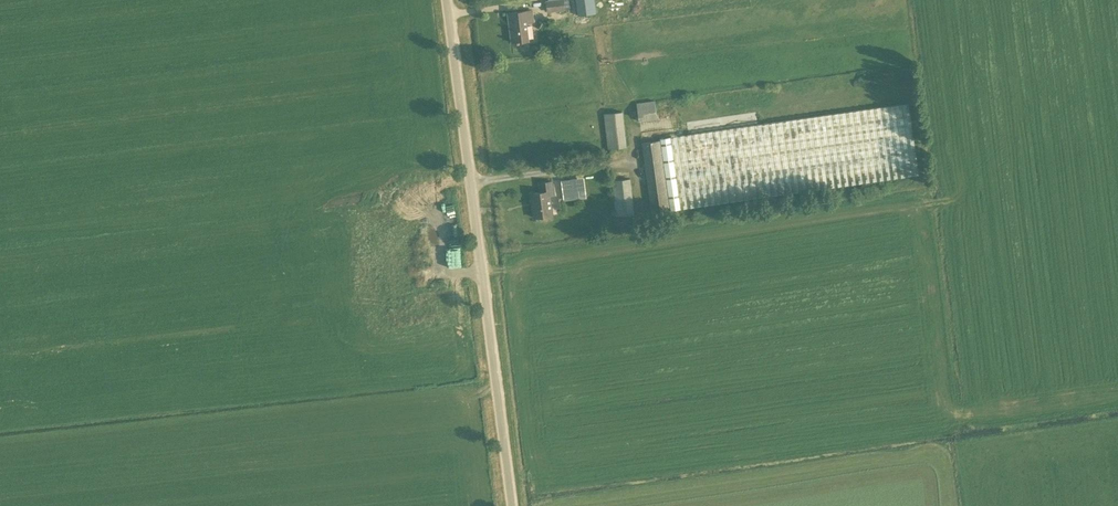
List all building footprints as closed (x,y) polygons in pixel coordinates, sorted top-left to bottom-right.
[(546,1),(548,12),(565,10),(565,9),(570,9),(569,0),(553,0),(546,1)] [(578,15),(596,12),(595,0),(576,0),(578,15)] [(508,13),(512,42),(529,38),(526,22),(534,21),(532,10),(508,13)] [(636,103),(639,121),(657,118),(655,100),(636,103)] [(908,102),(656,138),(656,140),(642,142),(653,221),(672,218),(671,210),(919,175),(908,102)] [(604,114),(608,149),(627,147),(623,111),(604,114)] [(630,178),(612,180),(615,215),(634,213),(630,178)] [(531,193),(534,217),(553,215),(550,194),(554,194),(553,181),(540,182),(541,192),(531,193)] [(414,210),(418,226),(435,222),(431,206),(414,210)]
